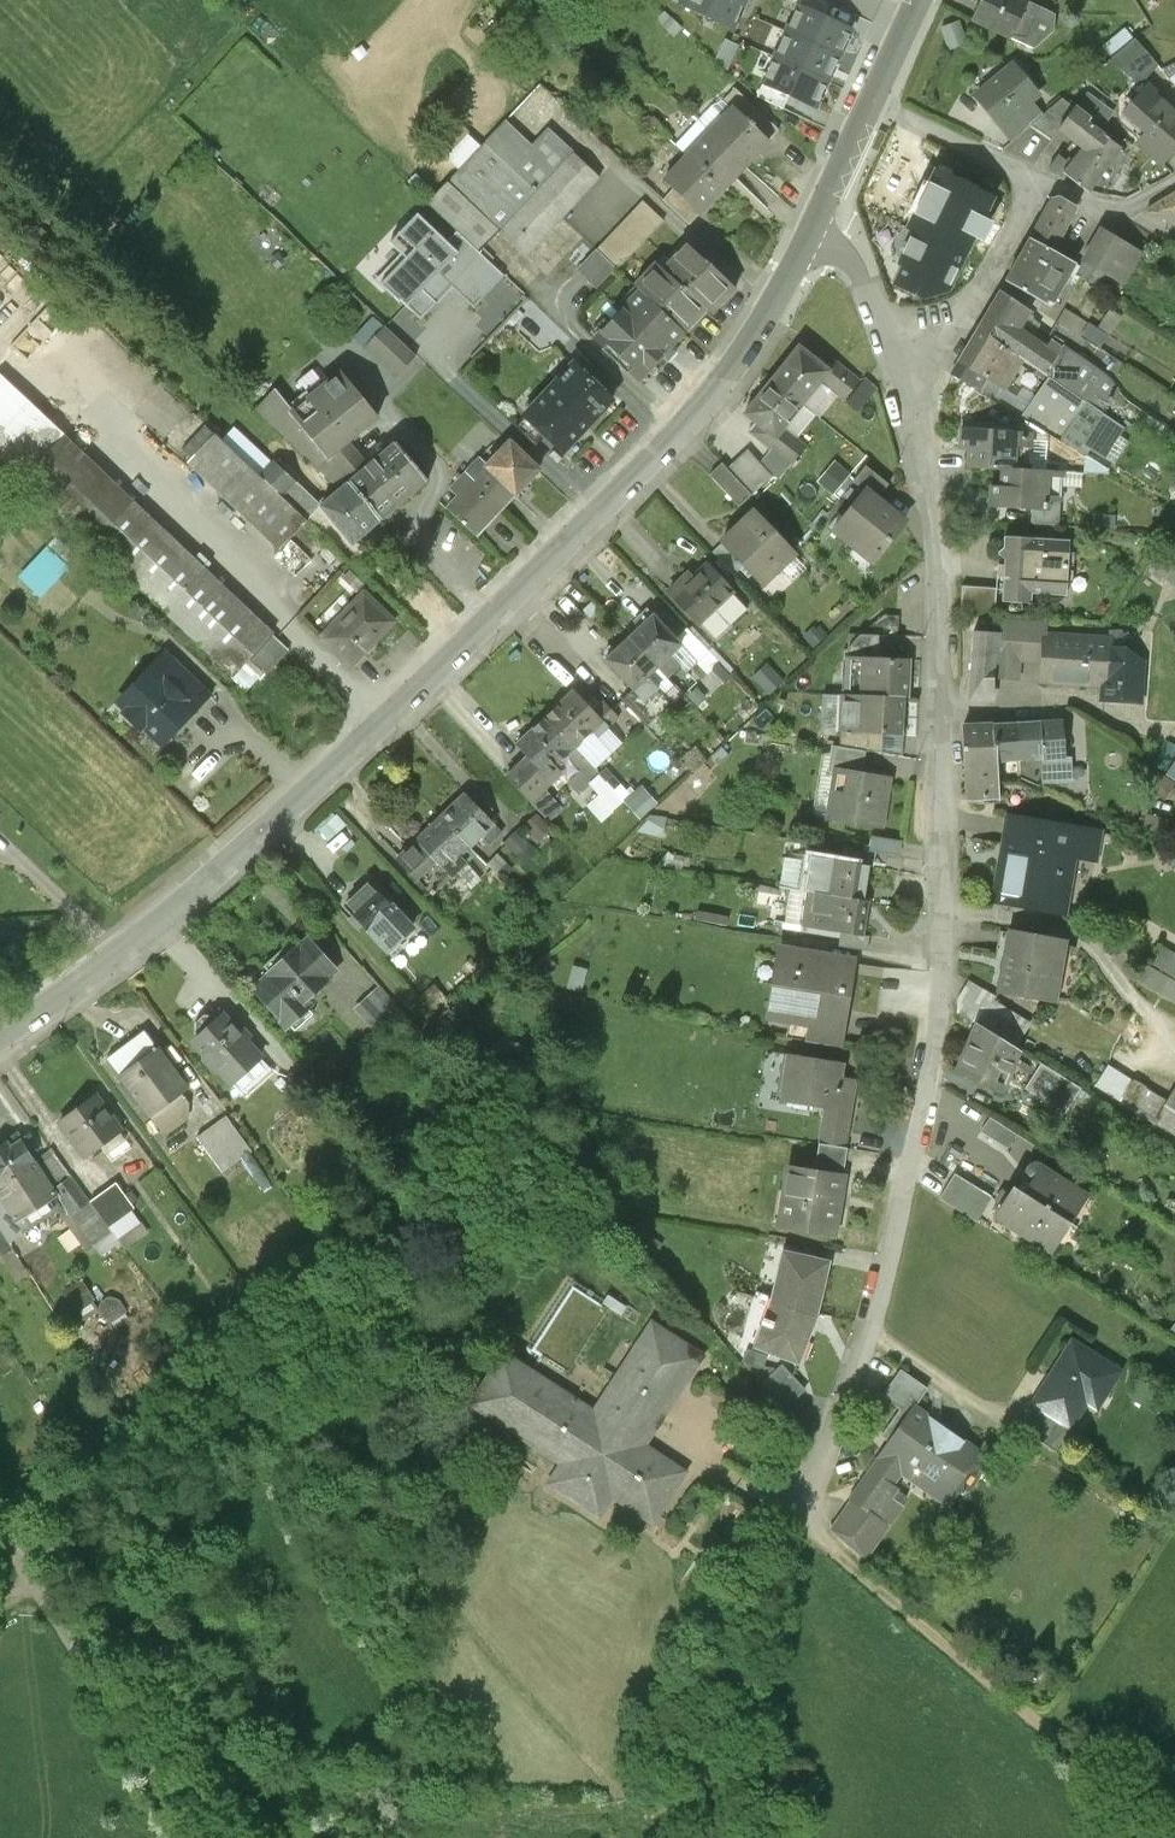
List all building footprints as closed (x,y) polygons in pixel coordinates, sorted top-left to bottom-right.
[(745,0),(686,0),(684,5),(735,28),(748,1),(745,0)] [(818,0),(802,0),(791,24),(843,48),(857,18),(818,0)] [(1022,0),(986,0),(976,23),(1037,51),(1055,33),(1055,19),(1031,7),(1032,5),(1022,0)] [(843,48),(791,24),(777,53),(829,78),(843,48)] [(960,24),(943,31),(951,49),(967,43),(960,24)] [(1115,62),(1136,44),(1125,31),(1104,49),(1115,62)] [(1148,86),(1160,70),(1136,44),(1115,62),(1112,64),(1143,92),(1148,86)] [(829,78),(777,53),(763,83),(789,96),(815,107),(829,78)] [(1040,98),(1012,65),(974,97),(1002,130),(1029,107),(1040,98)] [(1166,71),(1174,82),(1174,67),(1166,71)] [(789,96),(763,83),(757,96),(783,108),(789,96)] [(1148,86),(1143,92),(1124,117),(1146,138),(1137,147),(1163,170),(1174,156),(1174,108),(1148,86)] [(1094,193),(1124,151),(1101,135),(1115,116),(1088,95),(1078,110),(1061,134),(1085,151),(1068,175),(1094,193)] [(1030,129),(1052,142),(1061,134),(1078,110),(1064,101),(1041,120),(1030,129)] [(1041,120),(1029,107),(1002,130),(1013,143),(1030,129),(1041,120)] [(772,148),(730,109),(708,133),(749,172),(772,148)] [(455,163),(480,142),(464,123),(439,145),(455,163)] [(514,127),(491,151),(538,196),(575,158),(550,134),(536,148),(514,127)] [(1030,129),(1013,143),(1004,150),(1047,174),(1068,151),(1052,142),(1030,129)] [(749,172),(708,133),(685,157),(727,196),(749,172)] [(459,238),(478,257),(499,236),(538,196),(491,151),(431,211),(459,238)] [(727,196),(685,157),(662,181),(673,191),(701,217),(704,220),(727,196)] [(601,183),(575,158),(538,196),(564,221),(601,183)] [(939,180),(914,227),(965,254),(990,207),(939,180)] [(701,217),(673,191),(664,201),(692,227),(701,217)] [(538,196),(499,236),(527,261),(564,221),(538,196)] [(1082,212),(1055,198),(1031,243),(1058,258),(1082,212)] [(662,228),(642,208),(582,272),(602,291),(662,228)] [(405,270),(380,295),(400,314),(403,310),(422,329),(454,298),(473,317),(505,285),(478,257),(459,238),(447,250),(418,220),(387,251),(405,270)] [(965,254),(914,227),(897,259),(907,264),(896,285),(923,298),(948,288),(965,254)] [(1141,256),(1104,236),(1082,277),(1119,297),(1141,256)] [(1058,258),(1031,243),(1008,286),(1054,311),(1077,268),(1058,258)] [(733,292),(686,247),(641,294),(688,339),(733,292)] [(688,339),(641,294),(596,341),(643,386),(688,339)] [(1023,364),(1047,378),(1066,349),(1055,340),(1048,350),(1023,334),(1033,318),(1001,300),(979,337),(1023,364)] [(1122,318),(1110,310),(1098,329),(1111,337),(1122,318)] [(415,360),(385,333),(369,350),(400,377),(415,360)] [(1003,398),(1023,364),(979,337),(958,371),(1003,398)] [(1066,349),(1047,378),(1023,416),(1110,472),(1134,435),(1101,414),(1117,389),(1106,376),(1066,349)] [(773,385),(804,410),(825,384),(831,375),(827,372),(800,351),(773,385)] [(831,375),(825,384),(849,402),(863,384),(834,362),(827,372),(831,375)] [(615,406),(577,369),(529,419),(567,456),(615,406)] [(351,442),(378,420),(344,377),(292,420),(326,462),(351,442)] [(3,382),(0,385),(0,456),(233,673),(272,632),(3,382)] [(873,392),(863,384),(849,402),(859,410),(873,392)] [(804,410),(773,385),(747,417),(761,428),(779,444),(785,436),(804,410)] [(352,486),(375,469),(351,442),(326,462),(292,420),(274,399),(257,415),(338,497),(352,486)] [(779,444),(761,428),(753,437),(773,454),(789,467),(802,451),(785,436),(779,444)] [(990,476),(1012,477),(1046,479),(1047,449),(1026,437),(972,435),(968,436),(966,438),(965,444),(967,447),(971,448),(974,448),(973,461),(991,462),(990,476)] [(265,481),(220,439),(188,471),(278,557),(320,514),(323,511),(277,468),(265,481)] [(428,486),(400,450),(375,469),(352,486),(380,522),(428,486)] [(537,480),(506,451),(493,465),(487,459),(472,475),(508,510),(537,480)] [(789,467),(773,454),(761,467),(777,481),(789,467)] [(761,498),(777,481),(761,467),(750,457),(735,473),(755,492),(761,498)] [(741,507),(755,492),(735,473),(727,466),(712,481),(741,507)] [(863,493),(877,505),(888,491),(866,473),(855,486),(863,493)] [(510,513),(472,475),(454,493),(458,498),(446,511),(479,544),(510,513)] [(1046,479),(1012,477),(1011,515),(1030,516),(1042,516),(1043,509),(1061,510),(1071,510),(1072,481),(1046,479)] [(380,522),(352,486),(338,497),(323,511),(320,514),(351,545),(380,522)] [(877,505),(863,493),(830,533),(870,566),(903,526),(877,505)] [(1042,516),(1030,516),(1029,529),(1060,530),(1061,510),(1043,509),(1042,516)] [(798,560),(753,514),(723,544),(768,589),(798,560)] [(1073,544),(1005,542),(1004,552),(998,557),(1004,564),(1002,587),(1001,609),(1008,609),(1031,610),(1031,599),(1070,601),(1073,544)] [(1159,570),(1174,582),(1174,548),(1159,570)] [(50,550),(24,578),(45,597),(71,569),(50,550)] [(747,597),(718,567),(687,597),(716,627),(747,597)] [(1001,609),(1002,587),(961,585),(959,620),(1007,622),(1008,609),(1001,609)] [(397,628),(365,598),(356,608),(348,600),(328,621),(335,627),(324,639),(356,670),(397,628)] [(678,643),(659,621),(634,643),(660,671),(669,681),(681,670),(672,660),(684,649),(678,643)] [(1042,656),(1044,633),(1044,627),(1005,625),(1004,639),(974,637),(970,697),(998,699),(999,682),(1019,684),(1021,655),(1042,656)] [(689,632),(678,643),(684,649),(700,666),(711,655),(689,632)] [(1113,637),(1044,633),(1042,656),(1041,686),(1105,689),(1104,708),(1147,710),(1149,668),(1132,652),(1112,651),(1113,637)] [(660,671),(634,643),(610,666),(633,692),(651,711),(663,700),(647,683),(660,671)] [(852,650),(852,663),(872,663),(872,651),(852,650)] [(212,694),(166,653),(120,706),(166,747),(212,694)] [(872,663),(852,663),(852,698),(900,699),(907,699),(908,664),(872,663)] [(651,711),(633,692),(623,702),(640,721),(651,711)] [(625,745),(580,695),(540,730),(568,762),(580,752),(597,770),(625,745)] [(852,698),(846,698),(845,733),(879,733),(899,734),(900,699),(852,698)] [(1064,726),(1039,727),(1041,765),(1046,765),(1047,788),(1073,787),(1071,753),(1066,754),(1064,726)] [(1039,727),(995,730),(998,768),(1041,765),(1039,727)] [(568,762),(540,730),(516,752),(526,763),(510,777),(536,805),(548,793),(575,769),(579,774),(580,779),(571,787),(582,799),(593,790),(590,787),(603,776),(597,770),(580,752),(568,762)] [(998,768),(995,730),(964,731),(968,805),(1000,803),(998,768)] [(879,733),(845,733),(841,733),(841,750),(868,755),(878,755),(879,733)] [(841,750),(833,749),(830,770),(832,771),(865,776),(868,755),(841,750)] [(609,771),(603,776),(590,787),(593,790),(602,800),(590,811),(605,827),(627,807),(626,804),(636,794),(633,791),(630,794),(609,771)] [(865,776),(832,771),(823,824),(884,834),(893,781),(865,776)] [(636,794),(626,804),(627,807),(641,823),(659,805),(643,788),(636,794)] [(566,811),(548,793),(536,805),(553,823),(566,811)] [(501,836),(467,799),(444,820),(473,852),(483,843),(488,848),(501,836)] [(473,852),(444,820),(417,845),(447,877),(452,883),(479,858),(473,852)] [(1100,868),(1105,834),(1007,820),(1002,852),(1013,854),(1005,908),(1073,918),(1081,865),(1100,868)] [(872,840),(870,855),(879,856),(898,859),(900,844),(872,840)] [(447,877),(417,845),(400,861),(430,893),(447,877)] [(848,869),(876,874),(879,856),(870,855),(851,852),(848,869)] [(816,898),(870,908),(876,874),(848,869),(812,863),(806,897),(816,898)] [(413,930),(369,885),(342,911),(386,956),(413,930)] [(864,939),(870,908),(816,898),(812,919),(827,921),(825,932),(843,936),(864,939)] [(843,936),(841,951),(867,956),(870,940),(864,939),(843,936)] [(1067,947),(1015,938),(1009,968),(999,967),(994,995),(1023,1000),(1057,1005),(1067,947)] [(340,978),(311,946),(300,956),(296,952),(272,974),(276,978),(256,996),(283,1026),(287,1022),(298,1034),(316,1018),(307,1008),(340,978)] [(858,966),(779,953),(768,1023),(809,1029),(807,1042),(844,1048),(858,966)] [(1156,975),(1174,985),(1174,958),(1167,954),(1156,975)] [(1148,971),(1140,987),(1174,1006),(1174,985),(1156,975),(1148,971)] [(1023,1000),(994,995),(973,983),(958,1004),(960,1014),(980,1028),(1016,1051),(1039,1015),(1023,1000)] [(260,1061),(226,1018),(218,1024),(216,1021),(208,1019),(201,1024),(200,1032),(203,1036),(193,1044),(228,1087),(260,1061)] [(1016,1051),(980,1028),(959,1075),(1002,1094),(1022,1054),(1016,1051)] [(156,1056),(142,1038),(112,1062),(123,1076),(118,1080),(151,1122),(189,1093),(159,1053),(156,1056)] [(826,1115),(853,1120),(858,1088),(843,1086),(846,1068),(789,1059),(781,1105),(809,1110),(808,1113),(826,1115)] [(1081,1092),(1042,1068),(1028,1090),(1067,1114),(1081,1092)] [(1137,1088),(1124,1108),(1174,1139),(1174,1093),(1167,1106),(1137,1088)] [(124,1135),(98,1098),(59,1126),(85,1163),(124,1135)] [(820,1150),(847,1155),(853,1120),(826,1115),(820,1150)] [(226,1120),(199,1140),(229,1181),(248,1167),(241,1157),(249,1150),(226,1120)] [(1017,1134),(993,1120),(985,1134),(1008,1148),(1017,1134)] [(8,1146),(0,1151),(0,1182),(1,1185),(0,1185),(0,1198),(15,1224),(56,1200),(35,1165),(23,1145),(12,1152),(8,1146)] [(820,1150),(816,1174),(843,1179),(847,1155),(820,1150)] [(56,1151),(35,1165),(56,1200),(89,1254),(115,1235),(111,1231),(91,1203),(56,1151)] [(1086,1199),(1029,1165),(1012,1192),(1069,1227),(1086,1199)] [(816,1174),(804,1172),(801,1186),(790,1184),(781,1231),(836,1241),(847,1180),(843,1179),(816,1174)] [(995,1199),(957,1177),(942,1203),(980,1225),(995,1199)] [(116,1185),(91,1203),(111,1231),(136,1213),(116,1185)] [(1069,1227),(1012,1192),(996,1220),(1053,1254),(1069,1227)] [(4,1258),(19,1284),(31,1277),(0,1223),(0,1260),(4,1258)] [(830,1267),(783,1256),(770,1304),(753,1348),(800,1363),(817,1318),(830,1267)] [(83,1283),(64,1295),(76,1314),(95,1302),(83,1283)] [(574,1291),(535,1350),(568,1372),(607,1313),(574,1291)] [(505,1350),(467,1408),(557,1465),(541,1489),(605,1530),(617,1511),(654,1534),(692,1474),(649,1447),(705,1359),(653,1326),(636,1351),(627,1345),(613,1366),(623,1372),(596,1415),(551,1387),(555,1382),(505,1350)] [(1071,1432),(1089,1403),(1099,1409),(1121,1372),(1073,1344),(1034,1409),(1044,1415),(1071,1432)] [(805,1392),(783,1369),(766,1385),(787,1408),(805,1392)] [(882,1399),(907,1416),(914,1407),(917,1409),(931,1390),(902,1370),(882,1399)] [(824,1532),(867,1563),(892,1528),(878,1518),(916,1466),(949,1490),(976,1452),(917,1409),(914,1407),(907,1416),(824,1532)] [(1071,1432),(1044,1415),(1033,1434),(1060,1451),(1071,1432)]
